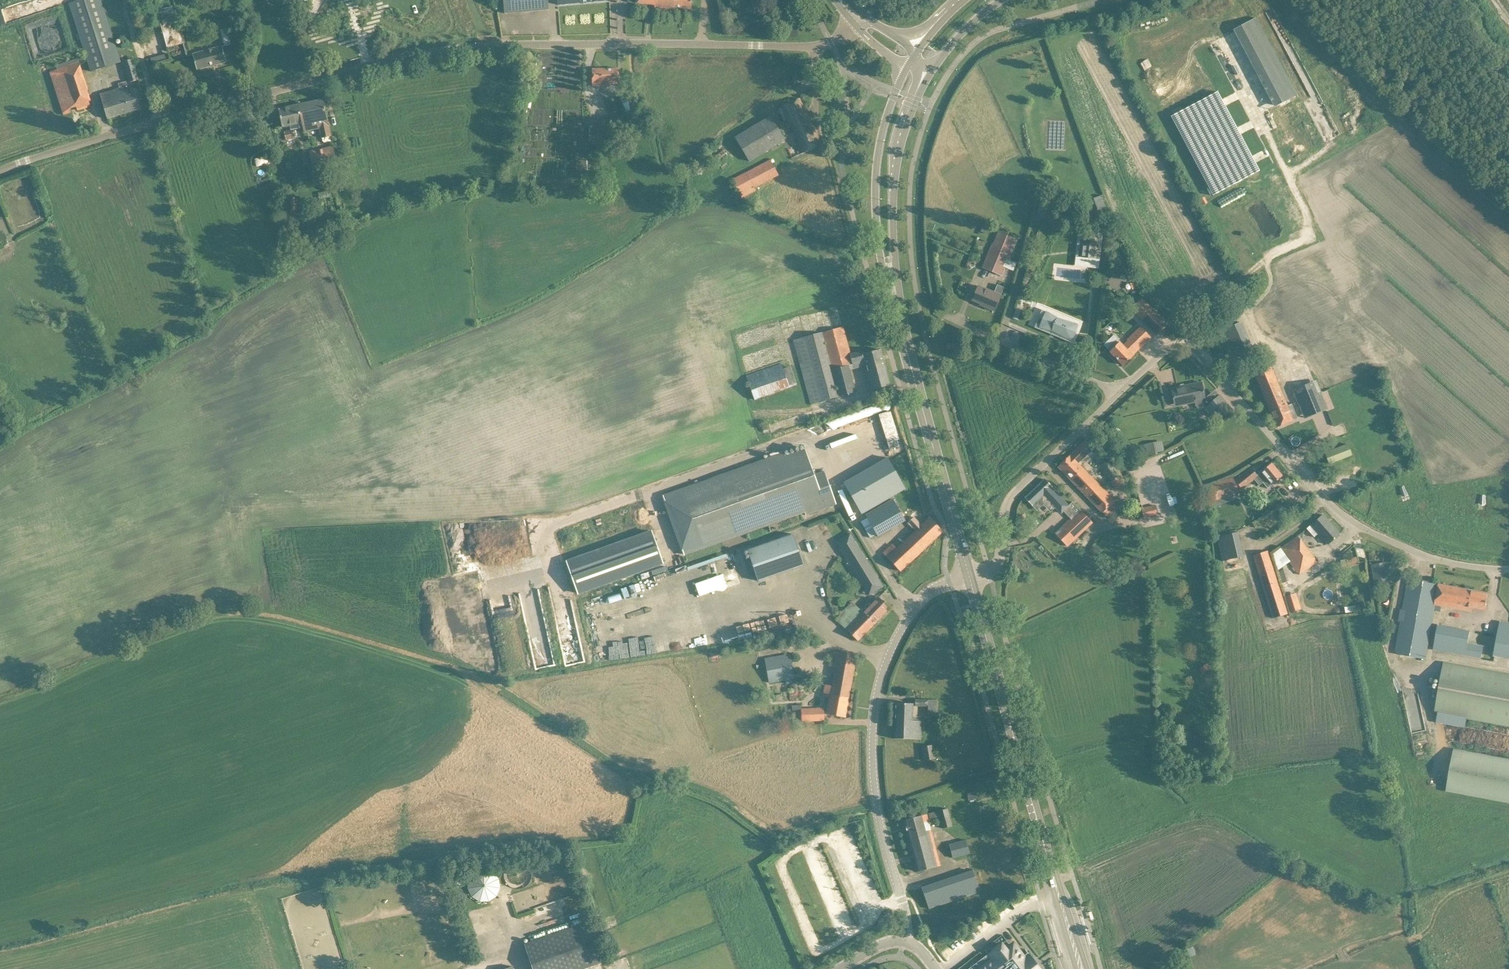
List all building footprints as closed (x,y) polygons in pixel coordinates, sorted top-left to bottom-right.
[(69,3),(91,71),(121,61),(101,0),(80,0),(69,3)] [(504,3),(505,13),(549,9),(548,0),(504,0),(504,3)] [(635,2),(655,5),(654,7),(674,9),(675,7),(691,9),(692,0),(636,0),(635,2)] [(167,47),(183,43),(185,43),(181,28),(179,29),(173,6),(157,10),(167,47)] [(227,27),(220,29),(224,45),(231,43),(227,27)] [(193,54),(197,70),(226,62),(222,46),(193,54)] [(133,58),(123,61),(123,62),(129,83),(139,79),(133,58)] [(49,72),(60,105),(63,115),(72,112),(70,107),(75,105),(77,110),(93,105),(90,95),(78,59),(56,66),(57,69),(49,72)] [(592,69),(592,79),(592,86),(609,86),(609,83),(619,83),(618,69),(592,69)] [(100,94),(105,109),(107,119),(140,109),(135,91),(132,92),(130,85),(128,86),(127,81),(118,84),(120,88),(100,94)] [(1217,91),(1171,116),(1213,196),(1260,171),(1217,91)] [(621,97),(629,125),(640,122),(632,93),(621,97)] [(1318,135),(1297,95),(1273,107),(1270,109),(1291,149),(1318,135)] [(783,107),(779,109),(786,124),(790,122),(795,133),(794,134),(803,153),(821,145),(813,126),(805,109),(799,98),(783,107)] [(279,109),(281,119),(283,127),(298,124),(298,128),(303,127),(304,132),(313,130),(311,118),(326,114),(323,100),(279,109)] [(326,114),(311,118),(313,130),(320,128),(322,138),(331,136),(326,114)] [(735,137),(749,161),(785,140),(770,115),(735,137)] [(592,120),(584,122),(584,126),(588,126),(589,144),(611,143),(611,125),(611,119),(592,120)] [(284,132),(286,139),(293,138),(291,130),(284,132)] [(333,147),(310,152),(313,166),(313,165),(314,172),(337,167),(336,160),(333,147)] [(779,175),(771,159),(733,179),(742,197),(756,190),(754,187),(779,175)] [(1000,232),(995,245),(1011,251),(1016,239),(1018,239),(1020,233),(997,224),(995,230),(1000,232)] [(8,242),(4,231),(0,232),(0,245),(8,242)] [(1082,235),(1080,256),(1097,259),(1100,237),(1082,235)] [(1011,251),(995,245),(992,244),(983,267),(1001,275),(1011,251)] [(978,286),(976,291),(972,300),(986,306),(986,307),(994,310),(1000,295),(1004,287),(997,285),(994,292),(978,286)] [(1131,308),(1139,317),(1157,335),(1168,324),(1150,306),(1143,298),(1131,308)] [(1052,331),(1070,340),(1076,325),(1047,313),(1041,328),(1052,331)] [(1125,348),(1113,336),(1103,345),(1122,365),(1151,337),(1141,326),(1127,340),(1130,343),(1125,348)] [(843,327),(793,340),(811,404),(855,392),(849,370),(866,365),(873,390),(890,385),(880,349),(863,354),(863,351),(850,354),(843,327)] [(782,364),(746,376),(754,399),(797,384),(791,366),(783,369),(782,364)] [(1271,367),(1264,370),(1254,374),(1277,427),(1297,418),(1291,404),(1287,406),(1271,367)] [(1201,382),(1171,389),(1173,398),(1174,402),(1191,399),(1192,403),(1195,402),(1196,408),(1198,409),(1205,407),(1206,407),(1205,400),(1205,398),(1201,382)] [(1319,386),(1296,396),(1305,418),(1328,409),(1319,386)] [(1206,407),(1205,407),(1217,421),(1222,417),(1231,409),(1220,395),(1219,396),(1211,403),(1206,407)] [(891,412),(879,415),(889,450),(899,447),(897,441),(899,441),(891,412)] [(1086,440),(1058,467),(1065,474),(1109,519),(1121,508),(1078,464),(1094,449),(1092,447),(1086,440)] [(1149,455),(1166,450),(1163,440),(1147,444),(1149,455)] [(1351,455),(1347,444),(1324,453),(1328,464),(1351,455)] [(805,449),(786,457),(784,453),(663,497),(684,555),(804,511),(806,515),(836,504),(825,471),(814,475),(805,449)] [(888,458),(844,484),(861,514),(906,489),(888,458)] [(1109,460),(1100,465),(1111,483),(1120,477),(1109,460)] [(1256,476),(1250,468),(1235,479),(1242,489),(1254,479),(1259,485),(1263,482),(1268,488),(1272,484),(1272,485),(1282,476),(1271,463),(1256,476)] [(1233,476),(1206,486),(1212,502),(1238,491),(1233,476)] [(1045,479),(1025,497),(1032,505),(1036,510),(1042,504),(1038,499),(1043,495),(1047,499),(1061,514),(1069,506),(1055,492),(1056,491),(1052,486),(1045,479)] [(905,520),(894,498),(865,515),(867,518),(861,522),(870,538),(876,534),(877,536),(905,520)] [(1142,508),(1144,517),(1157,514),(1155,505),(1142,508)] [(1070,543),(1092,522),(1080,510),(1058,531),(1070,543)] [(1322,515),(1311,525),(1306,529),(1314,537),(1318,534),(1328,544),(1340,534),(1322,515)] [(887,556),(900,570),(942,532),(929,518),(925,522),(924,521),(913,531),(915,533),(903,544),(893,553),(892,552),(887,556)] [(663,563),(652,532),(567,562),(578,593),(663,563)] [(1229,534),(1217,536),(1222,560),(1243,556),(1238,532),(1229,534)] [(793,534),(747,550),(758,581),(804,565),(793,534)] [(883,585),(850,534),(836,542),(870,594),(883,585)] [(1280,548),(1273,554),(1278,570),(1290,561),(1296,570),(1299,575),(1315,563),(1312,559),(1298,536),(1281,549),(1280,548)] [(1268,550),(1253,555),(1273,618),(1288,613),(1268,550)] [(1373,565),(1376,587),(1391,585),(1387,563),(1373,565)] [(1401,621),(1395,654),(1425,659),(1435,605),(1439,584),(1408,579),(1403,607),(1402,607),(1401,610),(1399,620),(1401,621)] [(1439,584),(1435,605),(1460,609),(1460,606),(1485,610),(1488,593),(1439,584)] [(1286,595),(1290,612),(1302,609),(1297,592),(1286,595)] [(847,630),(851,634),(858,641),(890,608),(879,597),(874,603),(869,599),(859,609),(864,613),(847,630)] [(847,630),(864,613),(859,609),(853,602),(835,619),(847,630)] [(1495,656),(1508,658),(1508,622),(1501,621),(1495,656)] [(1470,630),(1438,624),(1434,649),(1465,654),(1470,630)] [(830,697),(829,704),(827,714),(845,717),(857,654),(839,651),(839,652),(832,651),(830,665),(836,666),(832,686),(826,685),(824,696),(830,697)] [(795,679),(790,653),(765,658),(769,683),(795,679)] [(1435,712),(1508,726),(1508,673),(1444,661),(1435,712)] [(915,706),(928,706),(928,716),(936,717),(936,700),(915,699),(915,706)] [(895,739),(905,739),(921,739),(921,717),(913,716),(913,704),(896,703),(895,739)] [(824,708),(814,708),(801,709),(801,705),(793,705),(794,722),(824,720),(824,708)] [(921,747),(923,761),(936,758),(934,745),(921,747)] [(1447,788),(1508,800),(1508,758),(1454,748),(1447,788)] [(967,793),(968,799),(986,797),(985,790),(967,793)] [(947,809),(939,811),(940,817),(943,829),(952,826),(947,809)] [(927,814),(914,818),(904,820),(918,872),(940,866),(929,823),(927,814)] [(966,840),(949,844),(953,858),(969,854),(966,840)] [(973,871),(922,888),(929,909),(980,891),(973,871)] [(469,883),(476,903),(503,893),(496,873),(469,883)] [(890,911),(885,913),(888,920),(894,918),(890,911)] [(524,944),(533,968),(582,968),(604,962),(590,921),(524,944)] [(1027,953),(1022,957),(1013,945),(1006,950),(1001,944),(978,961),(983,968),(981,968),(1039,968),(1040,968),(1034,960),(1026,949),(1025,950),(1027,953)]
